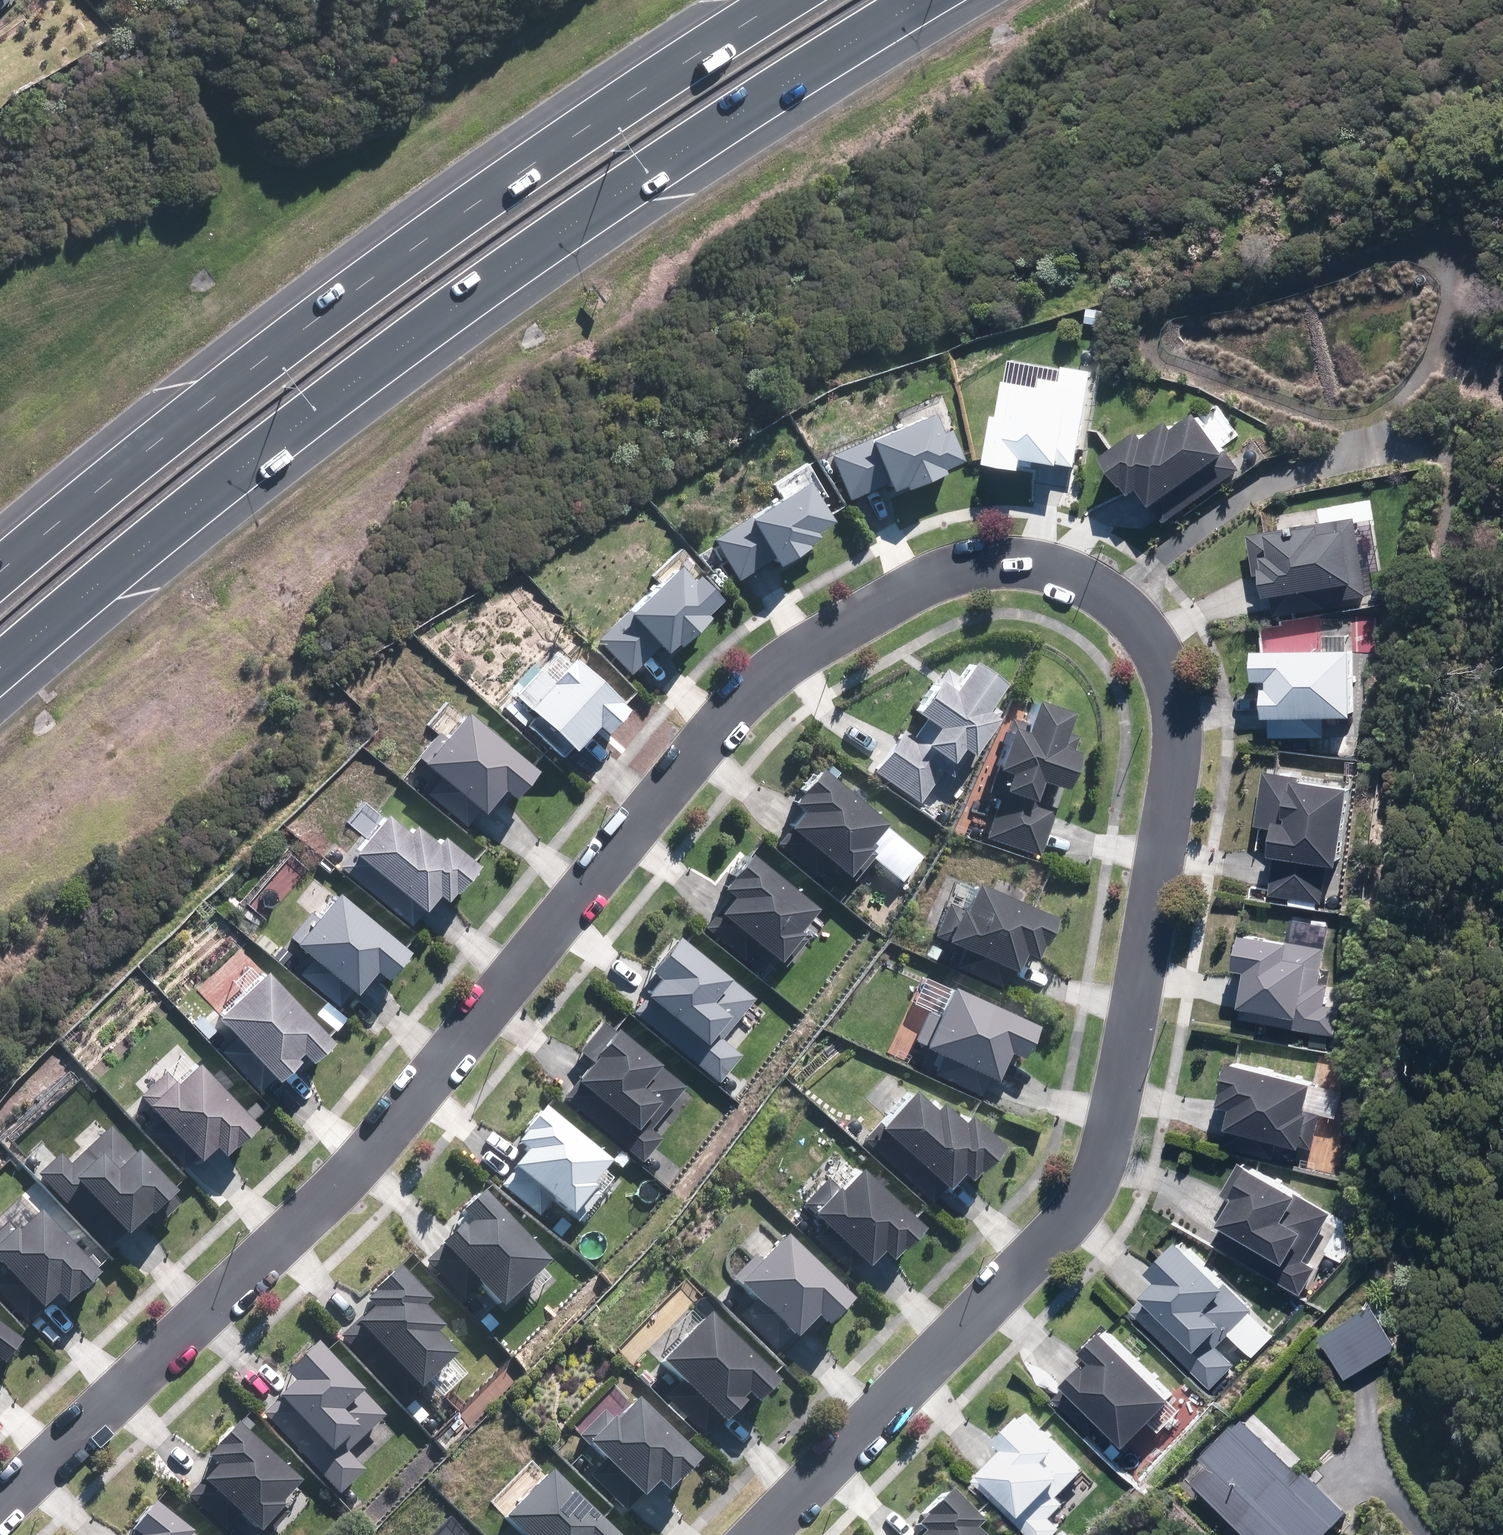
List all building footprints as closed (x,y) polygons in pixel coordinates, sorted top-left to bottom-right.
[(1079,471),(1093,380),(1093,376),(1064,372),(1062,386),(1042,382),(1041,390),(1002,384),(989,467),(1025,473),(1027,463),(1079,471)] [(1165,526),(1239,471),(1198,416),(1175,433),(1171,427),(1146,445),(1139,436),(1104,462),(1139,509),(1147,502),(1165,526)] [(925,417),(923,418),(826,458),(845,505),(878,492),(880,497),(894,491),(896,496),(935,479),(933,474),(954,465),(940,432),(933,436),(925,417)] [(798,486),(793,489),(703,544),(730,588),(762,569),(766,575),(809,548),(804,540),(823,528),(798,486)] [(1370,596),(1355,518),(1354,513),(1244,533),(1253,578),(1263,576),(1267,596),(1270,595),(1273,615),(1370,596)] [(666,573),(665,574),(592,643),(626,679),(650,656),(655,661),(665,651),(668,653),(697,626),(693,622),(708,608),(685,583),(680,587),(666,573)] [(1378,618),(1358,617),(1357,652),(1377,653),(1378,618)] [(1353,715),(1354,650),(1257,648),(1256,679),(1270,679),(1270,686),(1266,686),(1266,716),(1271,716),(1271,734),(1328,735),(1329,714),(1353,715)] [(552,654),(510,700),(568,754),(590,731),(596,737),(617,714),(552,654)] [(904,711),(925,725),(900,762),(880,749),(865,771),(912,802),(949,746),(962,755),(987,718),(974,710),(992,682),(995,679),(961,656),(950,674),(935,665),(904,711)] [(983,839),(1037,854),(1056,788),(1069,741),(1056,737),(1064,709),(1022,698),(1014,726),(1000,722),(987,768),(996,771),(991,789),(996,790),(983,839)] [(458,715),(414,766),(475,817),(494,794),(505,803),(528,775),(458,715)] [(855,843),(874,821),(808,765),(779,799),(791,810),(778,825),(836,875),(860,847),(855,843)] [(1276,829),(1273,858),(1278,858),(1274,895),(1328,901),(1331,865),(1342,866),(1351,781),(1264,772),(1258,827),(1276,829)] [(347,855),(349,856),(419,911),(431,897),(438,902),(468,864),(437,839),(432,845),(409,827),(404,834),(379,815),(347,855)] [(786,928),(804,906),(739,850),(710,884),(722,895),(709,910),(767,959),(791,932),(786,928)] [(936,939),(1004,968),(1007,959),(1021,965),(1042,916),(962,882),(951,907),(942,903),(928,936),(936,939)] [(289,945),(290,946),(351,993),(369,970),(381,979),(403,952),(328,894),(289,945)] [(651,977),(638,992),(655,1007),(643,1020),(716,1082),(740,1053),(718,1034),(728,1022),(750,997),(722,973),(719,977),(668,933),(638,967),(651,977)] [(1323,983),(1328,945),(1243,933),(1238,966),(1248,968),(1240,1019),(1337,1033),(1343,986),(1323,983)] [(212,1017),(214,1020),(272,1082),(293,1062),(290,1059),(296,1053),(306,1064),(328,1043),(261,972),(212,1017)] [(921,1010),(907,1041),(912,1043),(912,1045),(985,1077),(997,1050),(1009,1055),(1023,1023),(937,985),(925,1012),(921,1010)] [(588,1056),(569,1077),(588,1093),(577,1106),(641,1162),(663,1136),(652,1126),(665,1111),(685,1088),(654,1061),(652,1063),(601,1019),(577,1047),(588,1056)] [(1316,1079),(1229,1059),(1227,1058),(1217,1103),(1231,1106),(1226,1126),(1315,1147),(1323,1113),(1308,1109),(1316,1079)] [(147,1101),(141,1106),(195,1161),(210,1146),(218,1155),(250,1123),(192,1065),(174,1082),(164,1072),(141,1095),(147,1101)] [(871,1122),(938,1184),(950,1170),(956,1176),(986,1143),(953,1114),(947,1121),(925,1101),(919,1108),(900,1090),(871,1122)] [(589,1186),(606,1167),(539,1108),(524,1125),(529,1130),(516,1145),(530,1157),(517,1173),(569,1219),(571,1216),(579,1223),(602,1197),(589,1186)] [(35,1179),(107,1252),(146,1214),(151,1220),(171,1200),(104,1132),(68,1167),(57,1157),(35,1179)] [(1332,1210),(1239,1157),(1219,1193),(1230,1200),(1218,1222),(1227,1227),(1217,1245),(1303,1294),(1318,1267),(1304,1259),(1332,1210)] [(824,1175),(800,1200),(861,1261),(875,1246),(884,1255),(914,1224),(852,1163),(832,1183),(824,1175)] [(496,1309),(543,1264),(475,1193),(455,1213),(461,1220),(435,1245),(496,1309)] [(35,1314),(49,1300),(61,1312),(92,1281),(30,1219),(9,1240),(0,1231),(0,1280),(35,1314)] [(775,1237),(730,1282),(788,1339),(808,1319),(817,1328),(842,1303),(775,1237)] [(1159,1276),(1143,1294),(1168,1317),(1154,1331),(1212,1386),(1237,1360),(1218,1343),(1254,1305),(1212,1265),(1210,1267),(1177,1237),(1149,1267),(1159,1276)] [(420,1308),(426,1302),(392,1267),(368,1290),(371,1293),(362,1302),(368,1308),(351,1325),(416,1391),(454,1353),(434,1333),(440,1328),(420,1308)] [(1346,1379),(1396,1347),(1398,1345),(1372,1304),(1320,1339),(1346,1379)] [(699,1316),(654,1363),(717,1424),(736,1404),(732,1400),(737,1394),(748,1404),(768,1383),(699,1316)] [(1127,1441),(1171,1397),(1103,1328),(1084,1347),(1091,1354),(1066,1380),(1127,1441)] [(9,1341),(0,1335),(0,1354),(9,1341)] [(386,1415),(311,1345),(308,1343),(279,1374),(289,1383),(272,1401),(285,1413),(272,1427),(342,1493),(367,1467),(351,1452),(386,1415)] [(600,1413),(577,1438),(640,1496),(654,1480),(665,1490),(693,1459),(629,1401),(610,1422),(600,1413)] [(1033,1534),(1053,1534),(1063,1525),(1052,1515),(1067,1499),(1059,1492),(1080,1471),(1020,1412),(999,1433),(1009,1443),(975,1478),(1033,1534)] [(1191,1486),(1243,1534),(1332,1534),(1349,1516),(1304,1475),(1301,1479),(1239,1422),(1198,1459),(1208,1468),(1191,1486)] [(295,1483),(233,1427),(231,1425),(203,1457),(212,1465),(197,1482),(256,1534),(281,1507),(277,1504),(295,1483)] [(497,1516),(516,1534),(608,1534),(542,1470),(497,1516)] [(915,1534),(969,1534),(964,1530),(970,1523),(939,1490),(906,1521),(917,1533),(915,1534)] [(148,1505),(128,1530),(134,1534),(185,1534),(148,1505)]
